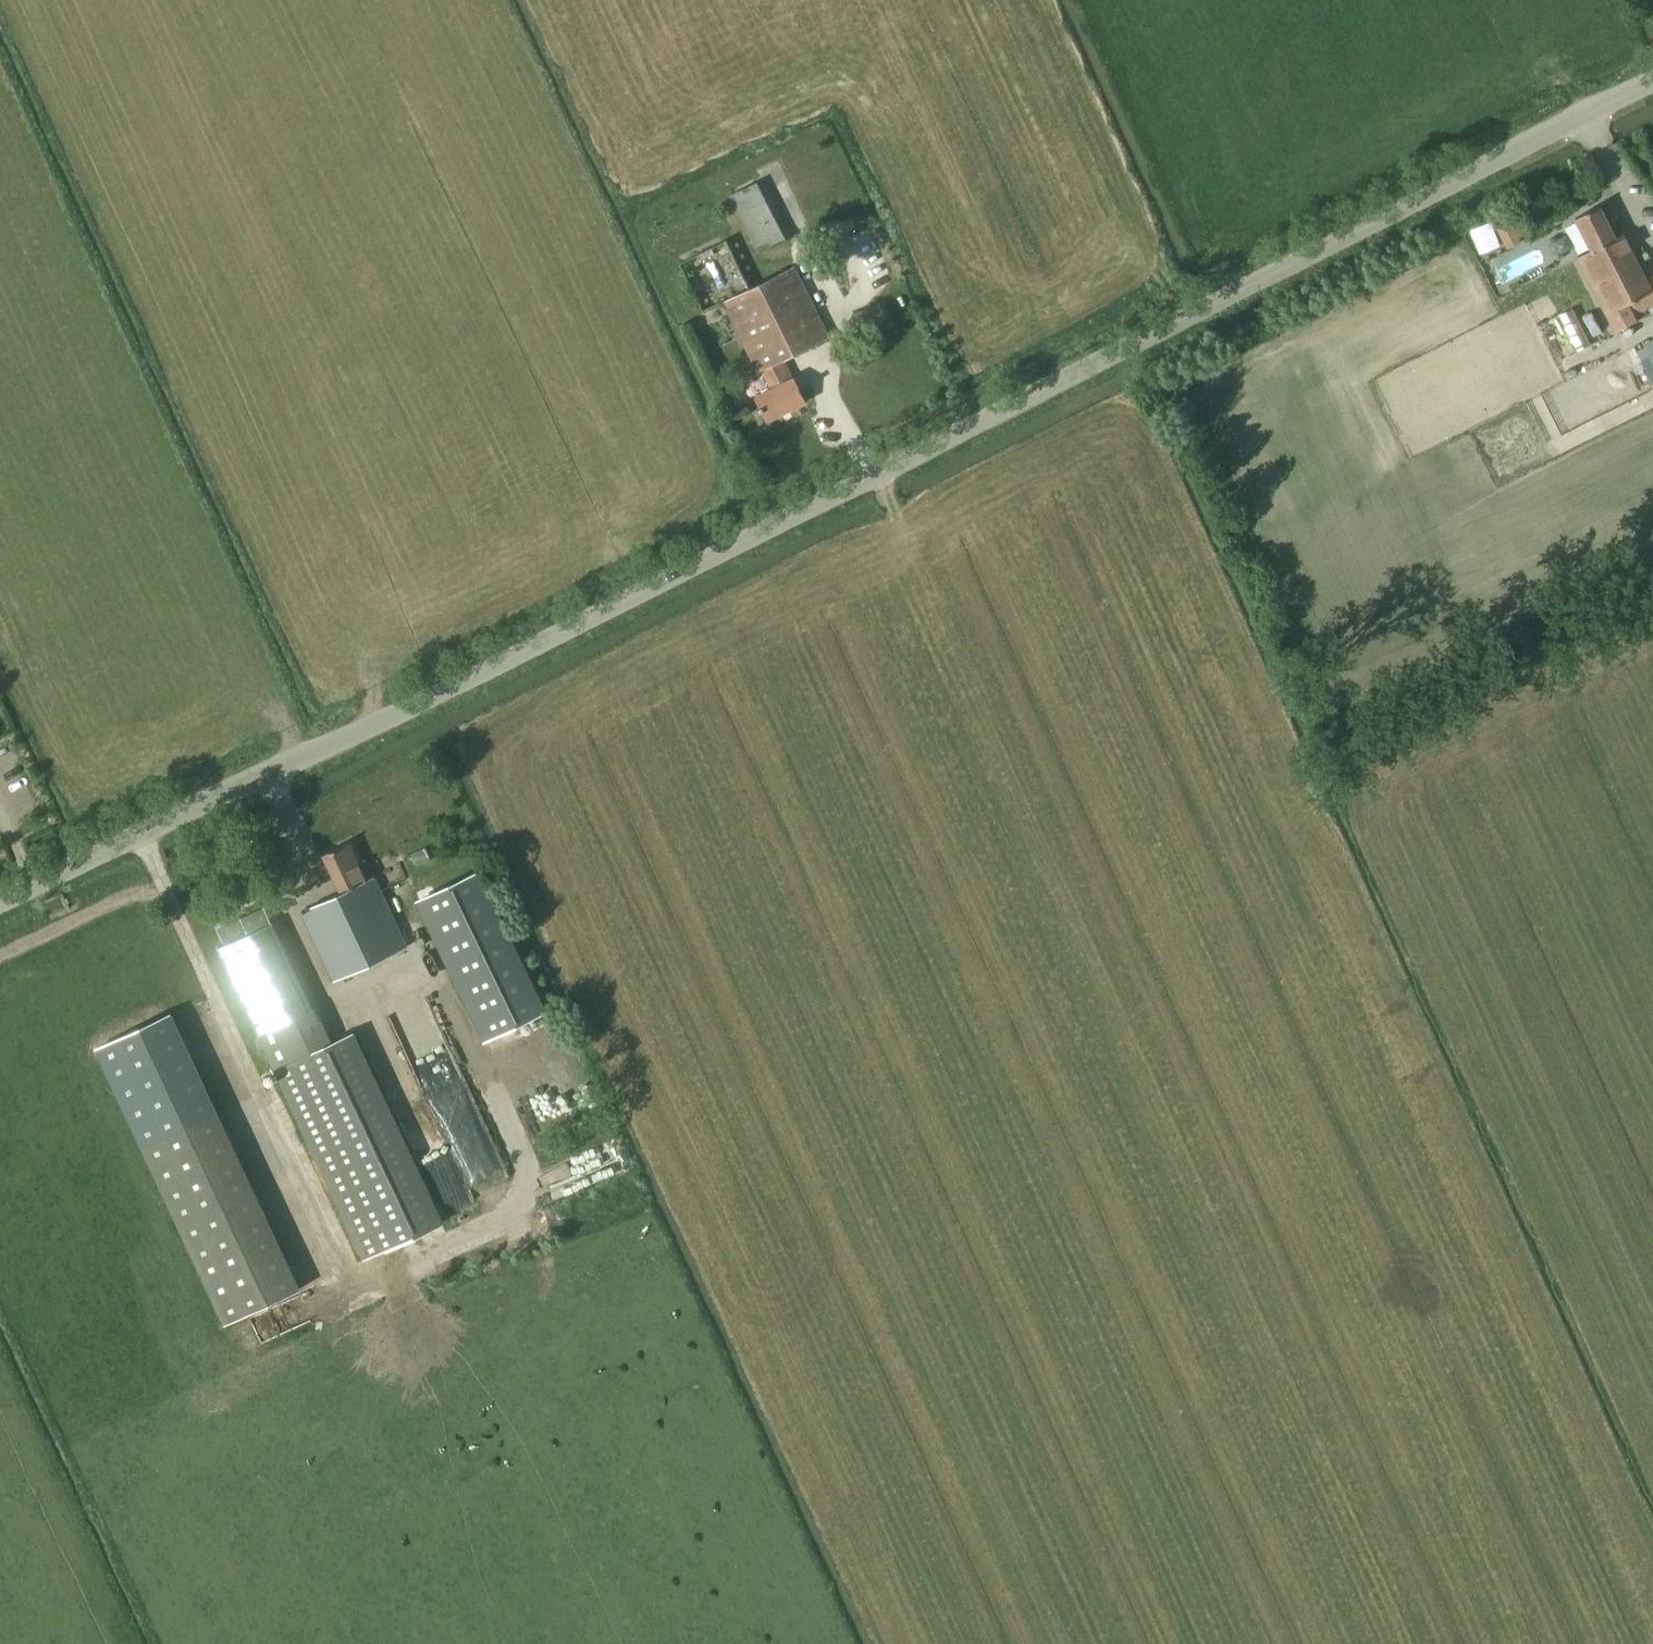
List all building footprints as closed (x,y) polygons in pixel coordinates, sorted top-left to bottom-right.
[(791,233),(762,179),(731,195),(760,249),(791,233)] [(1645,279),(1623,233),(1614,237),(1599,206),(1575,217),(1591,250),(1579,256),(1615,332),(1652,313),(1652,276),(1645,279)] [(1509,218),(1496,225),(1504,240),(1517,234),(1509,218)] [(750,288),(726,239),(679,262),(704,312),(723,303),(757,372),(761,371),(770,389),(755,397),(766,421),(806,401),(794,377),(793,378),(783,360),(830,336),(795,265),(750,288)] [(1509,266),(1521,285),(1547,269),(1534,249),(1509,266)] [(1614,427),(1636,418),(1616,367),(1597,374),(1601,386),(1554,405),(1564,432),(1608,414),(1614,427)] [(1637,393),(1645,411),(1652,408),(1652,386),(1637,393)] [(407,946),(373,876),(367,879),(349,842),(323,854),(341,892),(300,911),(334,982),(407,946)] [(427,850),(411,857),(415,867),(431,860),(427,850)] [(481,875),(419,905),(484,1039),(545,1010),(481,875)] [(365,1259),(445,1222),(356,1033),(333,1044),(316,1007),(312,1008),(264,906),(241,917),(248,933),(218,947),(365,1259)] [(167,1013),(96,1046),(227,1323),(297,1290),(167,1013)] [(615,1136),(551,1163),(565,1196),(629,1170),(615,1136)]
